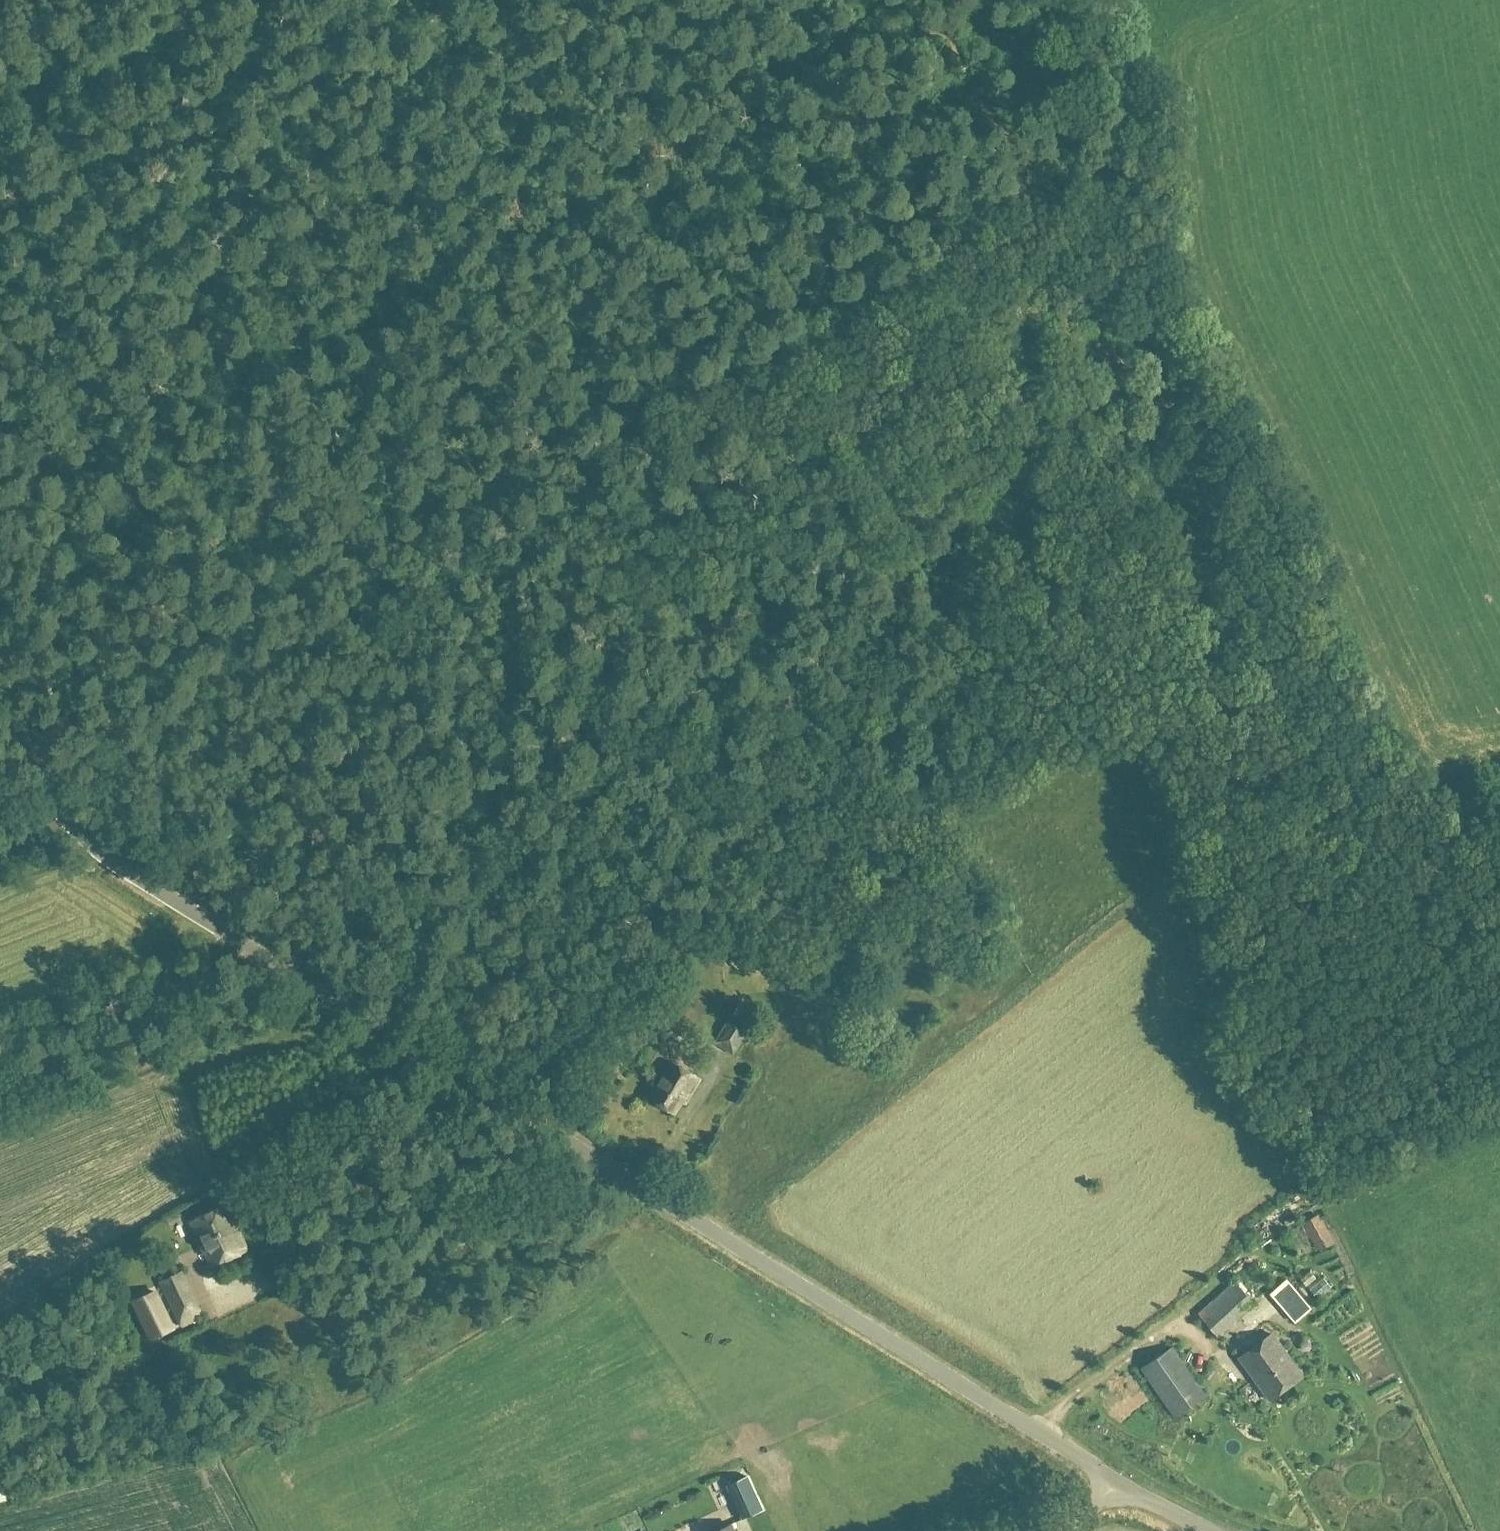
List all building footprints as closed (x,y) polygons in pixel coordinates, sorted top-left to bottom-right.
[(733,1013),(716,1042),(734,1053),(752,1024),(733,1013)] [(675,1114),(683,1101),(686,1103),(701,1079),(673,1062),(650,1099),(675,1114)] [(225,1207),(193,1222),(213,1265),(246,1250),(225,1207)] [(1319,1215),(1304,1225),(1316,1245),(1331,1235),(1319,1215)] [(197,1308),(180,1272),(162,1281),(179,1317),(197,1308)] [(1252,1272),(1249,1275),(1238,1285),(1236,1281),(1198,1315),(1218,1336),(1269,1291),(1252,1272)] [(1321,1302),(1296,1273),(1272,1294),(1297,1323),(1321,1302)] [(173,1327),(156,1291),(134,1301),(151,1337),(173,1327)] [(1240,1358),(1271,1400),(1303,1377),(1272,1334),(1240,1358)] [(1173,1348),(1141,1370),(1174,1418),(1206,1395),(1173,1348)] [(763,1510),(748,1477),(728,1486),(743,1519),(763,1510)]
